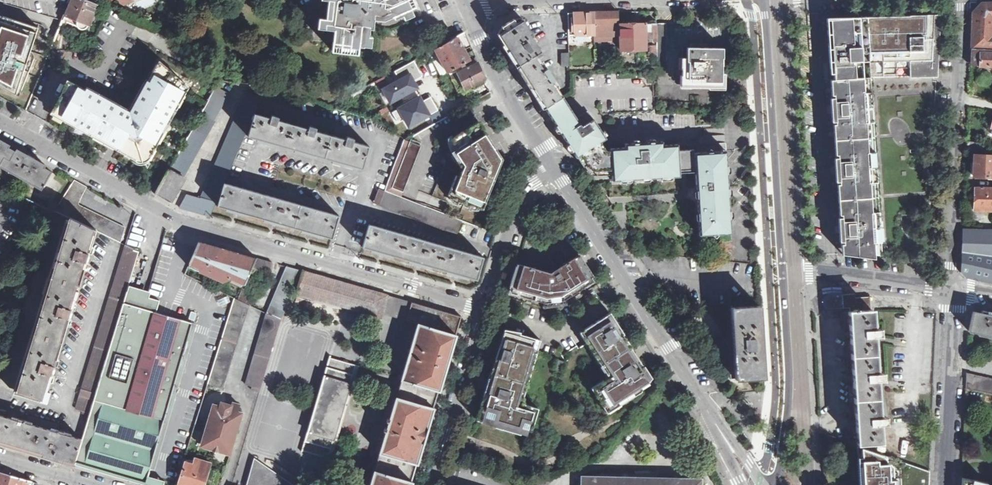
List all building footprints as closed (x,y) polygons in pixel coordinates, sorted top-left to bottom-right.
[(63,20),(78,25),(78,27),(78,28),(80,29),(82,29),(85,29),(87,28),(89,26),(97,5),(88,2),(89,0),(71,0),(63,20)] [(298,1),(302,7),(297,9),(300,15),(295,17),(298,23),(295,25),(298,31),(308,26),(308,39),(333,41),(332,52),(358,54),(359,46),(362,47),(366,18),(385,20),(415,6),(412,0),(300,0),(298,1)] [(980,49),(991,49),(991,3),(982,3),(973,12),(971,48),(980,49)] [(575,35),(568,35),(569,49),(574,48),(574,44),(574,37),(587,36),(594,36),(594,19),(593,12),(592,13),(586,13),(574,13),(574,20),(575,35)] [(594,19),(594,36),(594,39),(594,41),(619,41),(619,34),(618,12),(617,12),(614,12),(602,12),(596,12),(593,12),(594,19)] [(941,15),(937,16),(934,77),(907,77),(907,80),(937,79),(941,15)] [(3,16),(0,25),(0,82),(20,93),(34,58),(29,57),(38,28),(3,16)] [(937,16),(827,18),(829,63),(833,63),(834,71),(834,80),(830,80),(834,134),(835,143),(841,247),(842,251),(875,255),(882,256),(882,251),(870,79),(850,79),(850,64),(869,64),(870,78),(907,77),(934,77),(937,16)] [(504,30),(497,34),(509,53),(512,57),(529,84),(544,108),(562,97),(567,94),(530,34),(531,33),(522,19),(516,23),(514,19),(512,20),(503,26),(502,27),(504,30)] [(656,23),(656,21),(644,22),(644,24),(633,24),(633,21),(622,22),(622,24),(620,24),(621,51),(638,50),(638,55),(649,55),(651,46),(657,46),(656,23)] [(656,23),(657,46),(657,54),(657,61),(667,61),(666,35),(666,23),(656,23)] [(458,35),(464,49),(470,46),(469,43),(466,36),(464,32),(458,35)] [(435,49),(447,72),(464,63),(469,60),(466,53),(466,52),(465,50),(464,49),(458,35),(452,39),(453,40),(447,43),(435,49)] [(574,37),(574,44),(587,44),(587,36),(574,37)] [(651,46),(649,55),(657,54),(657,46),(651,46)] [(682,57),(682,75),(682,85),(691,85),(691,87),(709,87),(709,84),(721,84),(721,73),(719,73),(719,58),(718,58),(718,48),(718,47),(690,47),(690,57),(682,57)] [(972,50),(971,52),(971,65),(988,67),(991,67),(991,54),(979,53),(980,49),(971,48),(972,50)] [(466,53),(469,60),(475,57),(472,51),(471,51),(472,51),(466,53)] [(173,74),(162,63),(151,86),(147,84),(132,114),(88,92),(87,94),(70,85),(56,112),(144,160),(184,85),(172,78),(173,74)] [(484,80),(485,79),(477,63),(458,73),(466,88),(484,80)] [(208,73),(195,65),(191,72),(204,79),(208,73)] [(231,95),(216,87),(201,114),(215,122),(231,95)] [(385,91),(379,94),(389,110),(394,107),(385,91)] [(255,114),(262,98),(259,97),(248,92),(202,199),(216,203),(224,184),(245,136),(255,114)] [(545,109),(560,132),(561,131),(578,121),(562,97),(544,108),(545,109)] [(413,120),(422,130),(441,120),(447,116),(441,105),(413,120)] [(215,122),(201,114),(170,170),(183,178),(215,122)] [(267,117),(255,114),(248,136),(362,168),(369,146),(353,142),(354,139),(353,139),(344,136),(343,139),(315,131),(316,128),(306,125),(305,128),(278,120),(278,117),(268,114),(267,117)] [(588,114),(578,121),(561,131),(560,132),(563,131),(564,133),(566,137),(564,138),(576,158),(584,171),(585,171),(588,177),(589,178),(592,183),(593,184),(594,185),(610,185),(613,181),(612,178),(619,177),(631,177),(660,175),(673,175),(680,174),(680,172),(679,150),(679,144),(663,145),(663,142),(625,144),(625,148),(610,148),(610,151),(606,151),(601,143),(606,140),(588,114)] [(402,127),(413,136),(422,130),(413,120),(402,127)] [(448,141),(466,168),(456,174),(450,191),(490,205),(506,161),(507,156),(483,120),(462,132),(448,141)] [(35,158),(29,155),(28,156),(24,154),(23,156),(1,143),(2,141),(0,140),(0,166),(42,189),(52,172),(37,164),(38,161),(35,159),(35,158)] [(421,146),(404,140),(385,191),(402,197),(421,146)] [(982,151),(982,142),(967,141),(967,150),(982,151)] [(695,149),(679,150),(680,172),(696,171),(695,153),(695,149)] [(723,151),(695,153),(696,171),(697,190),(702,191),(703,205),(698,205),(699,213),(702,213),(703,235),(718,234),(728,233),(726,196),(725,196),(722,196),(722,189),(725,189),(723,151)] [(726,151),(723,151),(725,189),(722,189),(722,196),(725,196),(726,196),(728,233),(731,233),(729,197),(729,192),(728,187),(726,151)] [(989,178),(991,178),(991,156),(974,155),(973,176),(989,177),(989,178)] [(168,169),(154,193),(171,203),(185,179),(183,178),(170,170),(168,169)] [(54,211),(56,211),(56,210),(70,217),(96,231),(120,243),(125,228),(77,204),(87,187),(87,186),(74,180),(59,204),(54,211)] [(225,184),(219,206),(237,211),(274,222),(313,233),(332,238),(338,216),(225,184)] [(987,188),(975,187),(974,206),(977,206),(977,210),(991,211),(991,188),(987,188)] [(373,203),(380,205),(385,191),(378,188),(373,203)] [(457,235),(463,221),(402,197),(385,191),(380,205),(457,235)] [(187,194),(179,207),(209,216),(210,216),(211,214),(216,203),(202,199),(187,194)] [(48,208),(54,211),(59,204),(53,201),(48,208)] [(96,231),(70,217),(63,240),(68,242),(65,252),(62,261),(57,260),(46,295),(51,297),(48,307),(45,316),(40,315),(29,352),(34,354),(31,363),(28,373),(23,372),(17,390),(45,398),(53,372),(52,372),(53,366),(54,367),(70,316),(69,316),(70,310),(72,311),(87,260),(86,260),(87,254),(89,255),(96,231)] [(483,257),(369,225),(363,247),(381,252),(419,263),(456,274),(477,279),(483,257)] [(963,229),(963,241),(962,247),(962,250),(961,271),(966,276),(991,282),(991,229),(963,228),(963,229)] [(68,242),(63,240),(57,260),(62,261),(65,252),(68,242)] [(230,278),(245,285),(256,258),(199,242),(188,267),(193,269),(198,267),(200,272),(206,270),(208,276),(214,273),(216,279),(221,277),(224,282),(230,280),(230,278)] [(161,294),(176,247),(164,243),(149,291),(161,294)] [(127,292),(139,253),(132,251),(132,248),(125,246),(79,398),(85,400),(84,402),(85,402),(82,411),(82,413),(89,415),(112,342),(115,333),(127,292)] [(522,296),(545,303),(563,300),(583,288),(581,284),(591,277),(592,276),(579,255),(578,255),(575,257),(570,260),(566,263),(563,265),(560,267),(560,268),(557,270),(552,273),(548,273),(546,273),(546,272),(543,271),(539,270),(525,266),(517,263),(510,288),(524,292),(522,296)] [(256,258),(245,285),(250,288),(256,275),(266,277),(265,280),(267,280),(273,263),(256,258)] [(267,314),(281,320),(302,271),(287,267),(276,291),(267,314)] [(382,314),(387,295),(377,292),(302,271),(296,293),(381,317),(382,314)] [(241,292),(252,297),(255,291),(244,287),(241,292)] [(81,440),(74,463),(138,481),(147,484),(149,476),(172,397),(173,397),(177,384),(180,373),(179,373),(193,323),(157,313),(160,301),(127,292),(115,333),(112,342),(89,415),(81,440)] [(250,305),(251,306),(255,298),(252,297),(241,292),(238,300),(250,305)] [(824,305),(826,308),(827,307),(829,309),(849,308),(850,311),(871,310),(870,297),(855,297),(855,294),(842,294),(830,294),(827,295),(824,298),(823,302),(824,305)] [(51,297),(46,295),(40,315),(45,316),(48,307),(51,297)] [(405,320),(406,320),(411,302),(399,299),(387,295),(382,314),(383,314),(393,317),(405,320)] [(223,389),(250,305),(238,300),(235,298),(208,385),(223,389)] [(418,323),(423,305),(411,302),(406,320),(417,324),(418,323)] [(462,316),(423,305),(418,323),(457,334),(462,316)] [(764,377),(759,306),(731,308),(733,343),(730,343),(730,350),(730,351),(733,350),(735,379),(764,377)] [(856,445),(881,443),(880,425),(887,424),(886,421),(886,417),(880,417),(878,381),(884,380),(883,377),(884,373),(877,372),(875,337),(880,337),(879,332),(879,329),(873,329),(872,310),(871,310),(850,311),(848,311),(856,445)] [(991,336),(991,315),(973,311),(968,331),(991,336)] [(651,379),(609,313),(608,314),(584,329),(613,374),(591,388),(607,413),(638,393),(641,390),(648,382),(650,379),(651,379)] [(260,390),(281,320),(267,314),(246,385),(252,387),(260,390)] [(457,334),(418,323),(417,324),(401,380),(407,382),(440,391),(448,363),(451,354),(452,351),(457,334)] [(538,408),(525,404),(522,400),(523,399),(540,340),(507,330),(503,343),(500,343),(496,358),(498,359),(495,369),(492,378),(489,390),(487,389),(477,422),(530,437),(538,408)] [(29,352),(23,372),(28,373),(31,363),(34,354),(29,352)] [(329,357),(326,368),(352,376),(355,365),(348,363),(330,358),(329,357)] [(352,376),(326,368),(324,377),(350,384),(352,378),(352,376)] [(991,394),(991,378),(967,373),(966,388),(991,394)] [(350,384),(324,377),(304,441),(306,442),(330,449),(331,449),(349,386),(350,384)] [(407,382),(401,380),(396,397),(402,399),(407,382)] [(435,408),(440,391),(407,382),(402,399),(435,408)] [(427,436),(435,408),(402,399),(396,397),(389,418),(388,418),(384,431),(386,432),(379,453),(385,455),(380,472),(413,482),(427,436)] [(85,400),(79,398),(75,409),(82,411),(85,402),(84,402),(85,400)] [(215,405),(209,424),(212,425),(211,429),(208,428),(204,443),(214,446),(213,450),(219,452),(220,448),(230,451),(234,436),(231,435),(232,432),(235,433),(241,413),(238,412),(240,406),(233,403),(233,406),(223,403),(222,407),(215,405)] [(74,463),(81,440),(76,439),(64,435),(65,432),(58,430),(59,424),(0,407),(0,441),(69,461),(74,463)] [(306,442),(304,441),(302,451),(328,458),(328,457),(331,449),(330,449),(306,442)] [(858,447),(860,484),(908,484),(907,464),(858,447)] [(385,455),(379,453),(374,470),(380,472),(385,455)] [(208,471),(210,464),(196,460),(194,466),(185,463),(178,484),(179,484),(204,484),(208,471)] [(413,482),(380,472),(374,470),(370,484),(412,484),(413,482)] [(208,471),(204,484),(213,484),(217,474),(208,471)] [(34,482),(33,482),(32,482),(31,481),(21,479),(6,474),(0,473),(0,484),(33,484),(34,482)] [(147,484),(152,484),(163,484),(165,481),(157,479),(149,476),(147,484)] [(701,479),(582,476),(582,484),(701,484),(701,479)]
